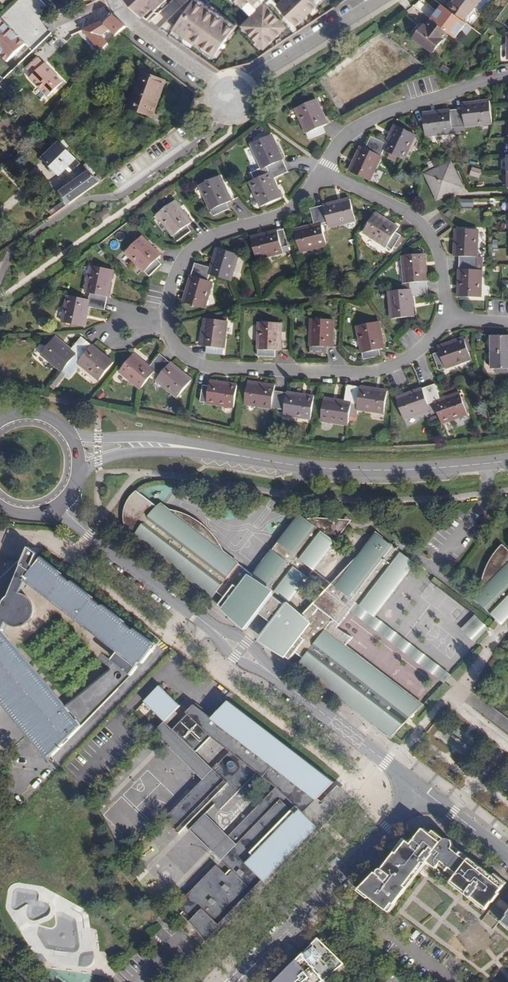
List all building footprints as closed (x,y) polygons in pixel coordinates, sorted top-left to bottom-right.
[(143,17),(153,7),(155,10),(157,9),(166,0),(127,0),(143,17)] [(215,56),(237,25),(201,0),(189,0),(169,19),(178,24),(175,28),(215,56)] [(252,16),(244,24),(252,33),(251,34),(265,49),(287,28),(273,13),(274,12),(266,4),(270,0),(237,0),(252,16)] [(276,4),(298,25),(318,5),(313,0),(280,0),(276,4)] [(450,11),(463,21),(468,14),(470,15),(481,0),(455,0),(453,3),(455,4),(450,11)] [(111,32),(115,36),(127,27),(113,14),(102,20),(81,30),(103,52),(110,44),(104,36),(111,32)] [(0,17),(0,18),(0,54),(8,62),(26,44),(0,17)] [(449,33),(432,20),(426,27),(424,26),(415,38),(434,53),(449,33)] [(44,64),(38,58),(28,69),(33,75),(30,78),(48,97),(63,82),(45,63),(44,64)] [(443,64),(440,70),(449,74),(452,69),(443,64)] [(166,81),(142,72),(129,108),(153,117),(166,81)] [(325,126),(314,101),(294,110),(308,141),(323,134),(321,128),(325,126)] [(455,111),(457,127),(463,126),(491,123),(489,102),(461,105),(462,110),(455,111)] [(451,128),(457,127),(455,111),(421,115),(424,137),(451,133),(451,128)] [(365,141),(381,150),(400,160),(413,135),(393,125),(384,144),(368,135),(365,141)] [(268,174),(284,167),(270,136),(249,145),(261,171),(265,169),(268,174)] [(365,182),(381,150),(365,141),(362,147),(358,145),(346,171),(365,182)] [(75,159),(59,144),(45,159),(50,164),(49,167),(52,170),(55,169),(61,174),(69,166),(75,159)] [(80,164),(75,159),(69,166),(74,170),(80,164)] [(449,165),(425,174),(434,198),(458,188),(449,165)] [(286,173),(284,167),(268,174),(247,183),(259,208),(279,199),(270,180),(286,173)] [(470,175),(480,178),(482,169),(472,167),(470,175)] [(99,183),(89,172),(61,192),(69,204),(99,183)] [(228,203),(217,178),(197,186),(211,217),(226,210),(224,204),(228,203)] [(347,200),(315,209),(319,225),(325,224),(327,229),(354,223),(347,200)] [(188,224),(172,202),(154,216),(175,243),(188,233),(184,227),(188,224)] [(324,247),(319,225),(315,209),(309,210),(313,226),(292,232),(298,254),(324,247)] [(396,230),(373,215),(362,235),(390,252),(399,238),(394,234),(396,230)] [(285,248),(281,231),(248,239),(254,261),(280,254),(279,250),(285,248)] [(458,266),(480,266),(480,260),(475,260),(476,232),(454,231),(453,259),(459,259),(458,266)] [(156,258),(138,238),(122,254),(145,278),(158,266),(154,261),(156,258)] [(191,273),(206,278),(227,284),(236,259),(215,252),(208,272),(192,267),(191,273)] [(409,285),(410,291),(427,289),(424,255),(401,258),(404,286),(409,285)] [(479,300),(480,266),(458,266),(458,299),(479,300)] [(86,303),(102,306),(109,273),(88,269),(82,295),(87,296),(86,303)] [(206,278),(191,273),(181,305),(201,312),(210,286),(205,284),(206,278)] [(427,296),(427,289),(410,291),(387,293),(390,321),(412,318),(410,298),(427,296)] [(101,312),(102,306),(86,303),(64,298),(59,325),(81,329),(85,309),(101,312)] [(224,323),(202,321),(199,348),(204,349),(203,356),(221,358),(224,323)] [(331,322),(309,322),(308,355),(325,356),(325,350),(331,350),(331,322)] [(383,351),(377,324),(355,328),(361,362),(378,359),(376,352),(383,351)] [(279,326),(256,325),(255,359),(271,359),(272,353),(278,353),(279,326)] [(490,354),(507,354),(507,338),(490,338),(490,354)] [(58,375),(73,357),(83,345),(78,340),(68,354),(51,340),(37,358),(58,375)] [(470,362),(462,342),(436,351),(438,355),(432,358),(438,373),(470,362)] [(83,345),(73,357),(78,361),(74,366),(96,383),(110,366),(83,345)] [(490,354),(491,371),(507,371),(507,354),(490,354)] [(151,375),(162,362),(157,358),(146,370),(130,357),(116,374),(137,391),(151,375)] [(188,383),(162,362),(151,375),(156,379),(153,383),(174,400),(188,383)] [(234,389),(207,385),(207,390),(200,389),(198,405),(231,410),(234,389)] [(276,412),(279,395),(272,394),(272,389),(245,385),(242,407),(276,412)] [(426,389),(433,405),(440,426),(466,416),(458,396),(438,403),(432,387),(426,389)] [(346,428),(349,406),(351,389),(345,388),(343,404),(322,402),(318,424),(346,428)] [(386,394),(351,389),(349,406),(356,407),(355,412),(382,415),(386,394)] [(433,405),(426,389),(394,400),(403,421),(428,412),(427,408),(433,405)] [(312,400),(279,395),(276,412),(282,413),(281,418),(309,422),(312,400)] [(180,540),(179,540),(175,536),(183,526),(157,507),(139,492),(137,493),(134,497),(130,503),(128,508),(127,513),(127,522),(129,530),(128,531),(132,537),(135,540),(212,599),(216,592),(224,598),(219,604),(226,610),(237,596),(294,640),(283,654),(290,659),(295,653),(302,658),(297,665),(392,737),(405,724),(401,720),(404,716),(409,720),(423,705),(383,675),(376,684),(375,682),(374,681),(373,680),(372,679),(371,679),(370,678),(369,678),(367,677),(374,668),(346,646),(352,637),(339,630),(337,628),(351,610),(356,603),(374,617),(380,609),(381,604),(383,600),(389,593),(394,589),(396,589),(415,563),(378,534),(331,584),(314,570),(352,520),(321,518),(313,518),(306,519),(305,519),(302,521),(300,521),(297,523),(294,524),(292,526),(289,528),(253,575),(224,552),(207,539),(196,552),(192,550),(192,548),(191,546),(191,545),(190,544),(189,542),(187,541),(186,541),(185,540),(183,540),(182,540),(180,540)] [(169,509),(160,502),(157,507),(183,526),(175,536),(179,540),(180,540),(182,540),(183,540),(185,540),(186,541),(187,541),(189,542),(190,544),(191,545),(191,546),(192,548),(192,550),(196,552),(207,539),(224,552),(222,548),(220,545),(213,534),(205,526),(201,523),(195,518),(186,514),(177,510),(169,509)] [(306,519),(300,514),(289,528),(292,526),(294,524),(297,523),(300,521),(302,521),(305,519),(306,519)] [(502,544),(490,560),(485,569),(482,580),(480,591),(477,595),(488,606),(485,609),(497,621),(507,609),(507,607),(507,550),(502,544)] [(14,697),(10,701),(36,732),(34,733),(44,746),(52,755),(119,687),(108,676),(81,698),(78,694),(63,707),(1,632),(7,621),(10,623),(13,625),(16,626),(20,626),(23,625),(26,624),(30,620),(32,617),(33,614),(34,609),(33,606),(32,602),(28,597),(25,596),(22,595),(19,594),(27,578),(61,604),(63,601),(139,660),(142,662),(154,647),(133,631),(122,623),(101,606),(91,599),(70,582),(60,575),(39,558),(34,565),(31,563),(37,553),(28,547),(21,564),(23,565),(10,597),(7,599),(4,603),(3,608),(3,613),(0,620),(0,683),(14,697)] [(41,557),(39,558),(60,575),(62,573),(41,557)] [(71,580),(70,582),(91,599),(93,597),(71,580)] [(488,606),(477,595),(474,598),(485,609),(488,606)] [(139,660),(63,601),(61,604),(126,654),(123,656),(114,649),(111,658),(116,662),(78,694),(81,698),(108,676),(119,687),(132,674),(123,667),(131,658),(137,662),(139,660)] [(374,617),(356,603),(351,610),(445,683),(451,676),(374,617)] [(103,604),(101,606),(122,623),(124,621),(103,604)] [(497,621),(502,625),(507,618),(507,609),(497,621)] [(488,629),(475,616),(462,629),(475,642),(488,629)] [(134,629),(133,631),(154,647),(155,645),(134,629)] [(131,658),(123,667),(132,674),(139,664),(137,662),(131,658)] [(383,675),(374,668),(367,677),(369,678),(370,678),(371,679),(372,679),(373,680),(374,681),(375,682),(376,684),(383,675)] [(34,733),(36,732),(10,701),(14,697),(0,683),(0,693),(34,733)] [(160,683),(145,699),(165,719),(181,702),(160,683)] [(215,861),(176,901),(182,908),(194,919),(191,921),(208,942),(243,906),(240,903),(253,888),(257,891),(319,827),(305,813),(318,800),(335,782),(228,699),(211,716),(194,703),(188,710),(189,711),(174,727),(198,750),(213,734),(231,748),(219,760),(219,763),(220,766),(223,770),(225,772),(223,775),(213,766),(204,776),(167,815),(177,825),(176,827),(179,830),(186,823),(190,827),(206,810),(215,801),(220,806),(257,768),(276,782),(228,832),(213,848),(230,865),(232,866),(227,872),(225,870),(215,861)] [(174,727),(165,719),(155,729),(204,776),(213,766),(198,750),(174,727)] [(44,746),(34,733),(30,737),(41,749),(44,746)] [(323,801),(318,800),(305,813),(319,827),(351,795),(338,785),(323,801)] [(206,810),(190,827),(213,848),(228,832),(206,810)] [(494,875),(482,866),(480,868),(452,847),(454,844),(454,843),(452,841),(450,839),(447,838),(444,838),(443,838),(441,841),(431,833),(423,827),(416,837),(420,839),(416,845),(412,842),(408,840),(398,852),(396,851),(383,868),(381,868),(379,870),(379,873),(382,876),(378,882),(375,880),(370,881),(363,889),(370,896),(388,910),(393,903),(396,905),(409,887),(406,885),(423,862),(426,864),(428,861),(431,857),(434,859),(431,863),(437,867),(440,864),(442,860),(450,866),(458,872),(455,876),(451,882),(463,891),(465,888),(468,890),(465,893),(465,894),(471,899),(472,898),(474,894),(477,896),(474,900),(486,909),(505,884),(494,875)] [(443,838),(433,830),(431,833),(441,841),(443,838)] [(408,840),(405,837),(395,850),(396,851),(398,852),(408,840)] [(420,839),(416,837),(412,842),(416,845),(420,839)] [(482,866),(454,844),(452,847),(480,868),(482,866)] [(440,864),(447,870),(450,866),(442,860),(440,864)] [(426,864),(423,862),(406,885),(409,887),(426,864)] [(447,870),(455,876),(458,872),(450,866),(447,870)] [(379,873),(376,871),(358,889),(369,898),(370,896),(363,889),(370,881),(375,880),(378,882),(382,876),(379,873)] [(496,872),(494,875),(505,884),(507,881),(496,872)] [(253,888),(240,903),(243,906),(257,891),(253,888)] [(498,899),(491,908),(503,917),(507,910),(507,906),(498,899)] [(396,905),(393,903),(388,910),(391,913),(397,905),(396,905)] [(182,908),(180,911),(191,922),(191,921),(194,919),(182,908)] [(503,917),(491,908),(482,920),(493,929),(503,917)] [(276,981),(323,981),(335,971),(339,968),(344,963),(329,946),(325,942),(324,940),(276,981)] [(80,954),(81,966),(93,965),(92,953),(80,954)]
